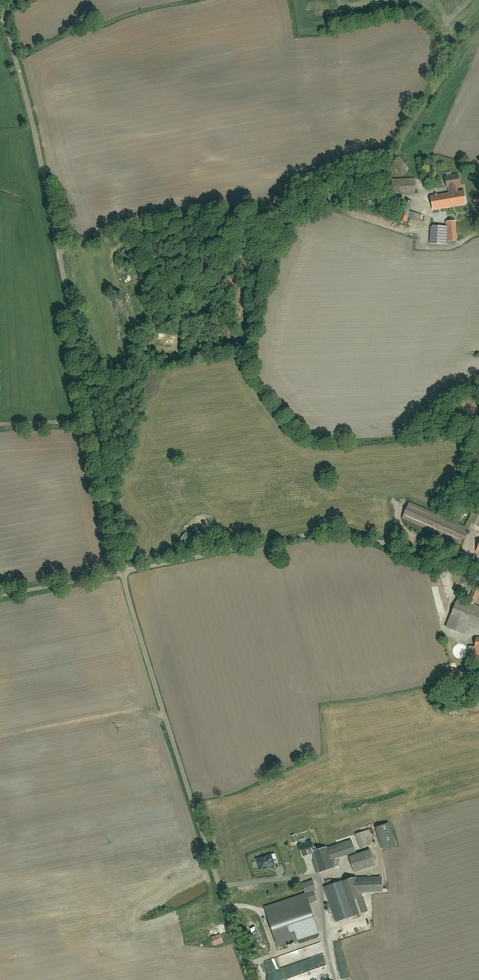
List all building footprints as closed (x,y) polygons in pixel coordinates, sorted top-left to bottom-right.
[(402,155),(396,160),(406,171),(411,166),(402,155)] [(457,192),(456,186),(461,185),(460,175),(445,177),(446,187),(449,187),(449,193),(430,195),(432,210),(467,205),(465,191),(457,192)] [(394,178),(394,192),(416,192),(415,178),(394,178)] [(403,205),(400,221),(407,223),(410,207),(403,205)] [(449,242),(457,242),(455,209),(447,210),(449,242)] [(430,226),(429,244),(447,244),(447,226),(430,226)] [(439,522),(434,534),(462,546),(467,533),(439,522)] [(186,532),(180,540),(192,549),(198,541),(186,532)] [(474,605),(478,593),(478,589),(467,584),(461,600),(458,599),(446,629),(465,636),(469,624),(478,628),(478,607),(474,605)] [(468,661),(475,661),(475,663),(478,663),(478,643),(476,643),(476,647),(469,647),(468,661)] [(453,653),(454,656),(457,659),(462,660),(465,658),(467,655),(467,652),(466,648),(463,646),(460,645),(457,646),(454,648),(453,651),(453,653)] [(378,828),(384,850),(396,847),(390,825),(378,828)] [(369,830),(355,835),(360,849),(374,845),(369,830)] [(314,853),(320,872),(336,867),(334,860),(356,853),(351,838),(329,845),(326,836),(310,841),(311,843),(299,846),(302,856),(314,853)] [(350,858),(355,873),(376,866),(372,851),(350,858)] [(275,853),(257,859),(261,871),(279,865),(275,853)] [(365,914),(358,892),(384,891),(384,879),(354,880),(353,878),(325,887),(336,923),(365,914)] [(303,885),(306,894),(316,891),(313,881),(303,885)] [(265,908),(278,946),(318,933),(305,895),(265,908)] [(212,937),(215,947),(225,944),(222,934),(212,937)]
